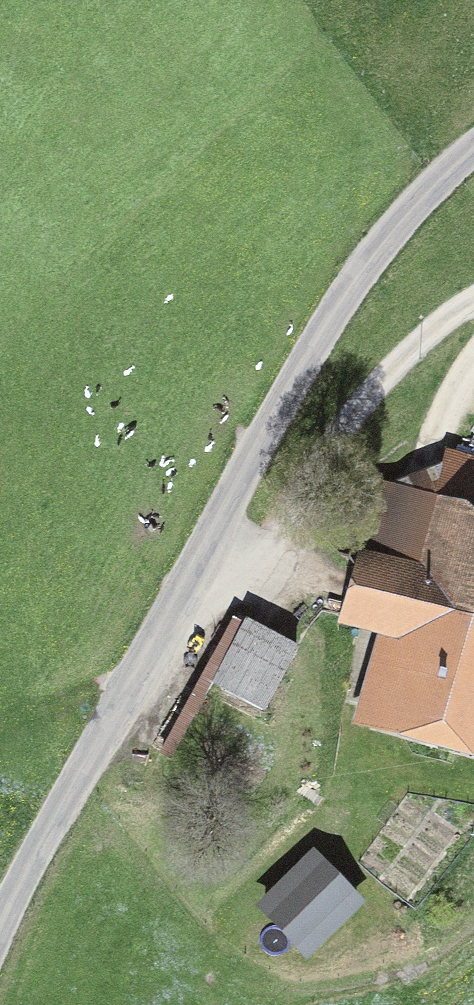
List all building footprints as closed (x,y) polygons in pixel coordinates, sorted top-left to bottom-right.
[(409,631),(386,711),(473,735),(473,458),(458,453),(445,501),(368,479),(349,546),(374,553),(356,616),(409,631)] [(271,714),(302,655),(249,627),(219,686),(271,714)] [(277,906),(281,911),(253,935),(290,979),(363,918),(322,869),(277,906)]
